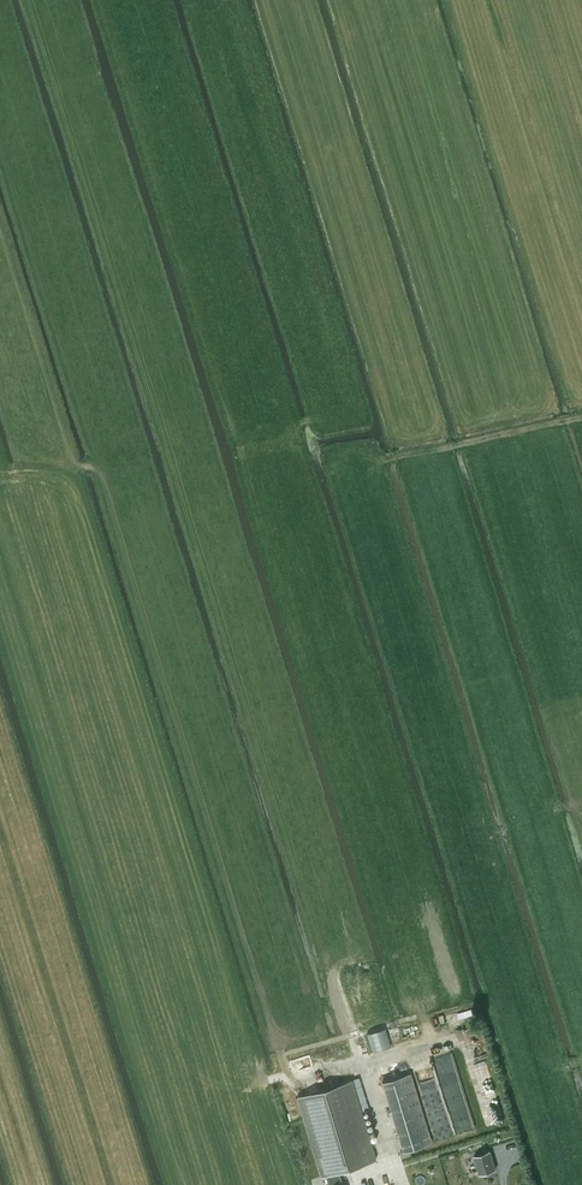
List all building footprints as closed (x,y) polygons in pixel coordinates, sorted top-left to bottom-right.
[(382,1081),(391,1110),(403,1151),(431,1142),(410,1072),(382,1081)] [(352,1079),(297,1096),(321,1175),(326,1175),(338,1171),(376,1159),(352,1079)] [(487,1150),(471,1155),(477,1173),(493,1168),(487,1150)] [(344,1184),(342,1184),(338,1171),(326,1175),(329,1184),(345,1184),(344,1184)]
